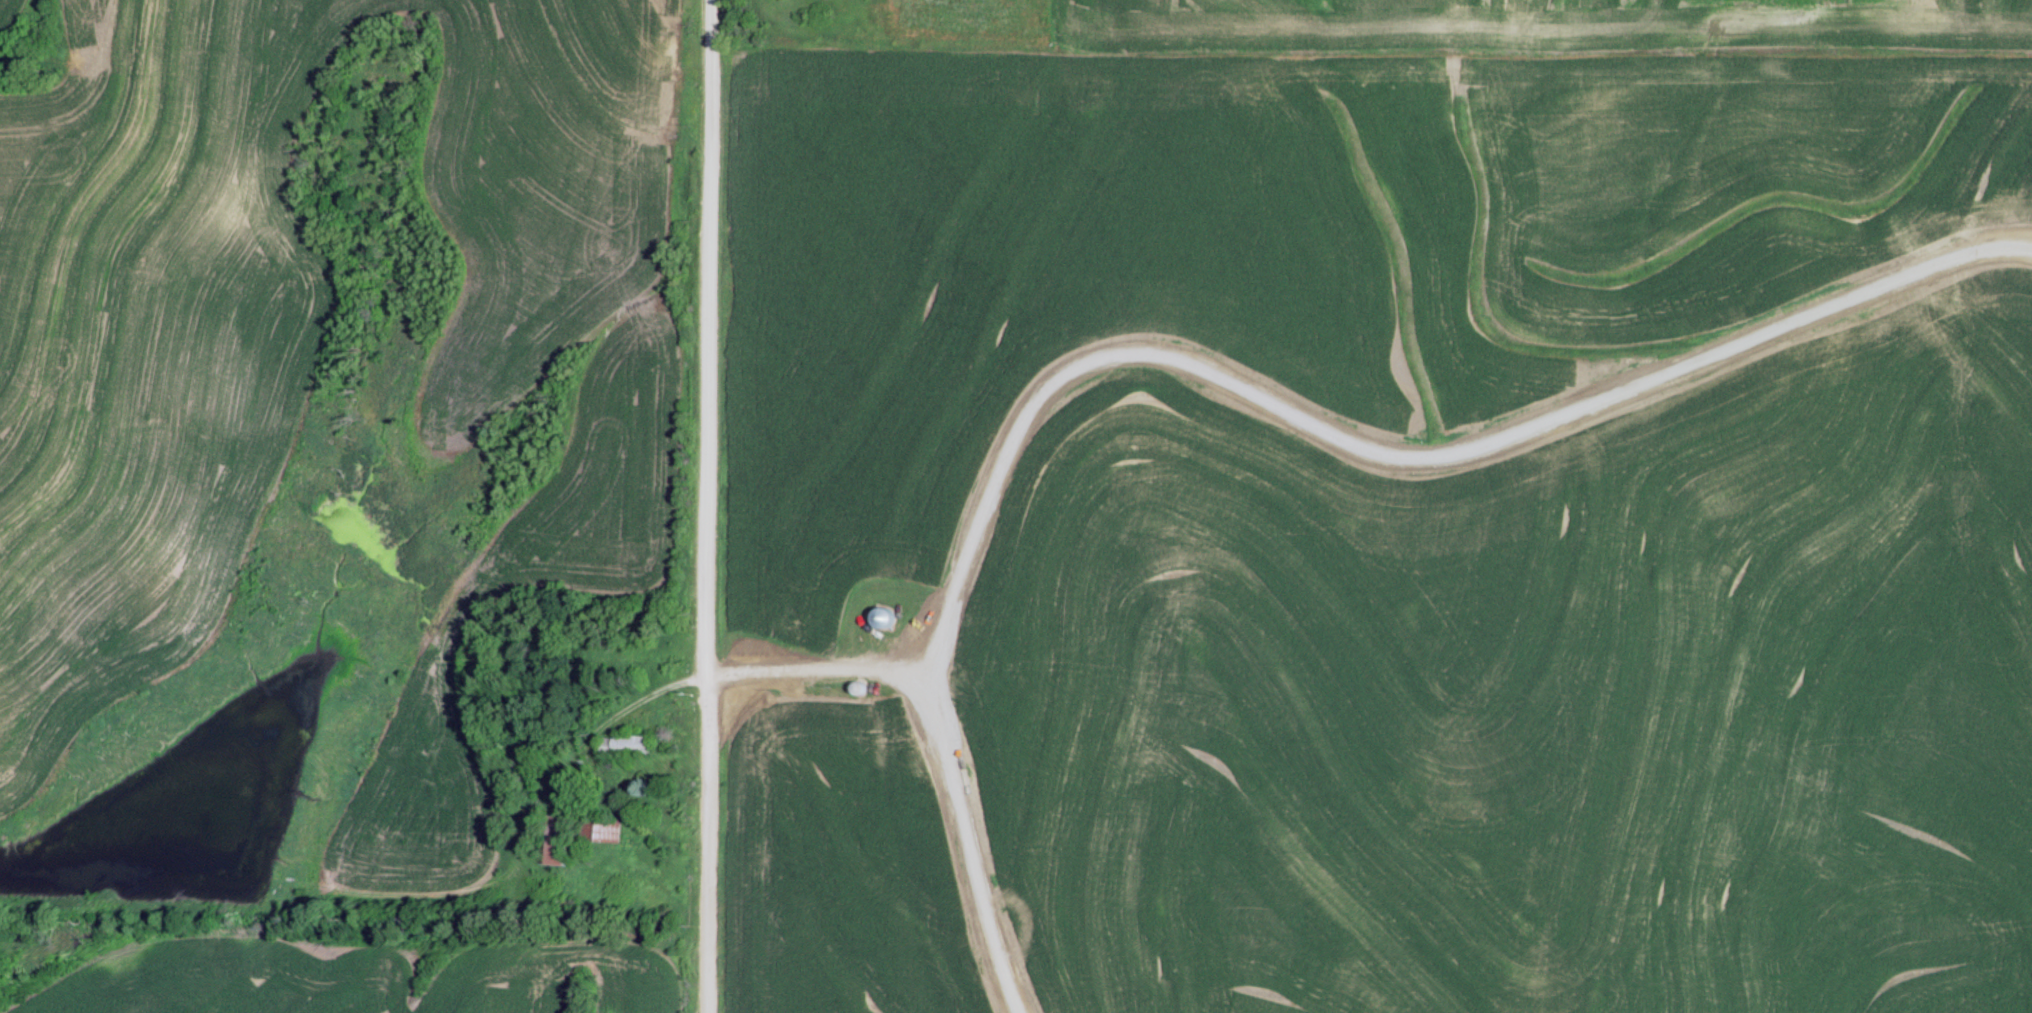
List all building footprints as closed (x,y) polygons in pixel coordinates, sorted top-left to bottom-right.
[(869,614),(878,629),(892,620),(882,605),(869,614)] [(596,755),(648,755),(648,735),(596,735),(596,755)] [(561,865),(564,816),(542,814),(539,864),(561,865)] [(576,839),(614,842),(616,818),(578,816),(576,839)]
